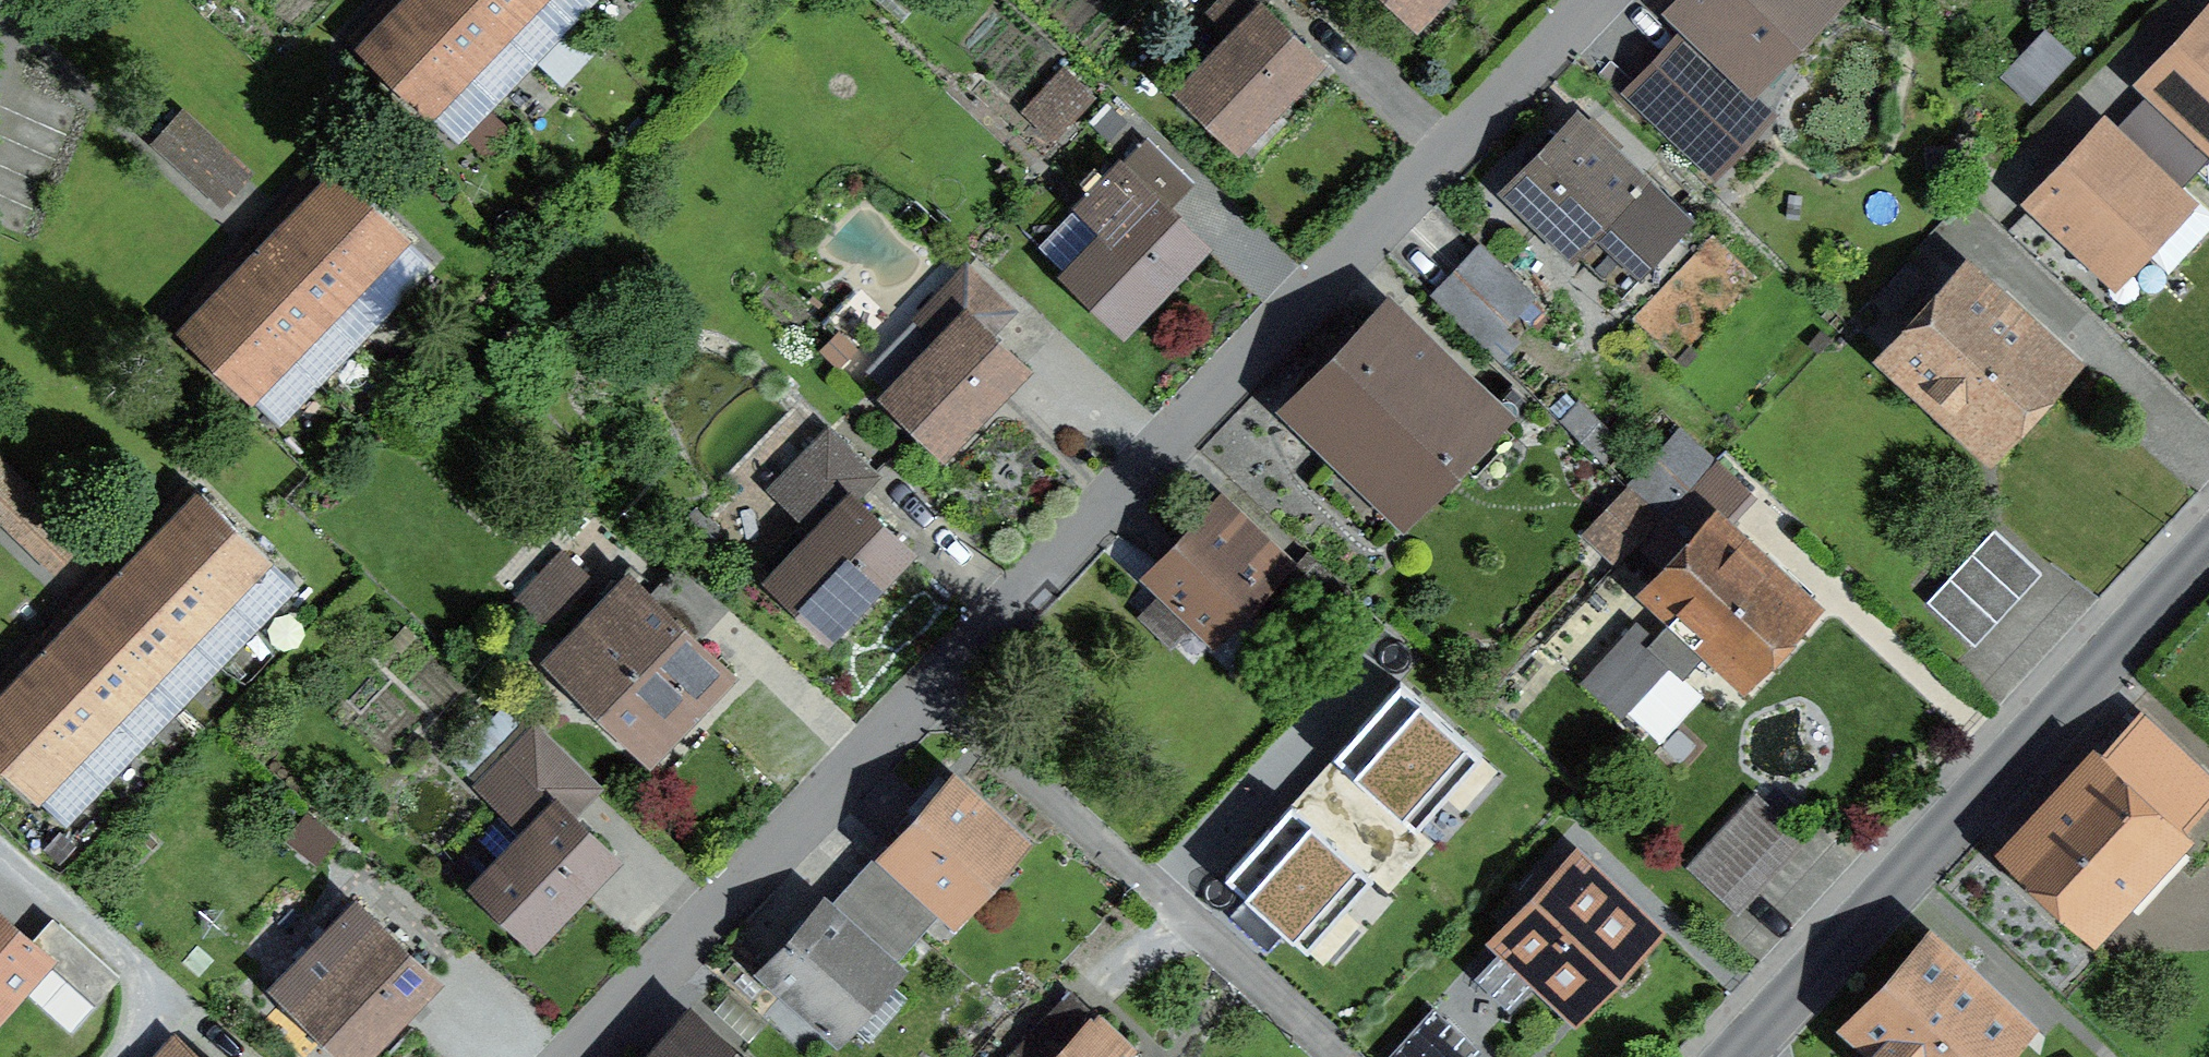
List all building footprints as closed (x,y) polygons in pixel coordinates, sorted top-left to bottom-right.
[(351,38),(430,113),(433,110),(460,135),(495,99),(392,0),(388,0),(351,38)] [(495,99),(533,59),(472,0),(392,0),(495,99)] [(533,59),(571,20),(551,0),(472,0),(533,59)] [(571,20),(590,0),(551,0),(571,20)] [(1317,60),(1262,8),(1261,9),(1251,0),(1225,0),(1212,13),(1248,47),(1196,102),(1253,157),(1287,122),(1267,103),(1293,77),(1297,81),(1317,60)] [(1412,15),(1426,0),(1397,0),(1412,15)] [(1754,73),(1824,0),(1692,0),(1685,8),(1754,73)] [(2149,80),(2208,136),(2208,17),(2149,80)] [(2047,34),(2007,76),(2030,97),(2069,55),(2047,34)] [(1761,116),(1682,42),(1637,90),(1717,164),(1761,116)] [(1064,69),(1026,109),(1051,132),(1089,92),(1064,69)] [(496,155),(518,126),(490,106),(469,135),(496,155)] [(225,201),(248,175),(181,113),(157,139),(225,201)] [(1641,311),(1713,236),(1687,211),(1678,220),(1609,153),(1617,145),(1593,122),(1585,130),(1576,122),(1512,187),(1641,311)] [(2208,230),(2208,209),(2185,186),(2177,195),(2105,128),(2037,200),(2117,274),(2143,247),(2169,272),(2208,230)] [(1066,271),(1117,321),(1177,259),(1181,264),(1201,243),(1166,210),(1192,184),(1145,139),(1082,205),(1107,229),(1066,271)] [(288,202),(393,303),(428,266),(402,241),(406,237),(328,161),(288,202)] [(250,241),(354,342),(393,303),(288,202),(250,241)] [(212,280),(317,381),(354,342),(250,241),(212,280)] [(1482,250),(1437,297),(1484,342),(1529,295),(1482,250)] [(1002,386),(1022,366),(968,314),(985,296),(949,262),(930,282),(943,295),(918,320),(953,354),(901,407),(939,444),(998,382),(1002,386)] [(1995,438),(2060,368),(1963,279),(1898,349),(1995,438)] [(254,393),(280,418),(317,381),(212,280),(172,320),(251,396),(254,393)] [(1402,502),(1490,411),(1390,315),(1302,406),(1402,502)] [(762,566),(824,626),(882,565),(886,569),(907,549),(854,498),(876,475),(829,430),(779,481),(825,525),(810,541),(797,529),(762,566)] [(1683,435),(1636,485),(1665,511),(1711,461),(1683,435)] [(1743,673),(1807,604),(1722,525),(1752,492),(1716,459),(1645,536),(1677,566),(1654,591),(1680,614),(1650,646),(1632,629),(1583,682),(1620,717),(1670,663),(1683,675),(1711,644),(1743,673)] [(0,464),(0,513),(56,567),(81,542),(0,464)] [(150,523),(255,624),(292,586),(266,561),(269,559),(190,483),(150,523)] [(1660,516),(1636,493),(1595,537),(1619,560),(1660,516)] [(1282,562),(1223,505),(1156,574),(1215,631),(1282,562)] [(113,562),(217,663),(255,624),(150,523),(113,562)] [(1976,644),(2043,571),(1994,526),(1927,599),(1976,644)] [(562,552),(517,600),(542,623),(586,575),(562,552)] [(1308,552),(1289,572),(1329,611),(1349,591),(1308,552)] [(74,602),(179,703),(217,663),(113,562),(74,602)] [(708,692),(728,671),(694,639),(724,607),(679,565),(649,596),(633,581),(554,663),(645,749),(704,688),(708,692)] [(36,641),(141,742),(179,703),(74,602),(36,641)] [(103,781),(141,742),(36,641),(0,678),(0,681),(103,781)] [(66,819),(103,781),(0,681),(0,759),(38,796),(40,794),(66,819)] [(1401,681),(1334,755),(1416,827),(1482,754),(1401,681)] [(2022,851),(2090,916),(2208,789),(2141,724),(2022,851)] [(456,863),(529,933),(588,871),(592,875),(612,855),(570,816),(598,787),(534,726),(480,782),(531,831),(528,834),(541,846),(514,874),(479,840),(456,863)] [(995,843),(1006,832),(960,791),(950,803),(942,796),(892,851),(889,848),(859,881),(916,931),(945,898),(953,906),(1003,850),(995,843)] [(1738,911),(1805,839),(1756,794),(1689,866),(1738,911)] [(1291,802),(1226,875),(1308,948),(1373,875),(1291,802)] [(1579,998),(1640,933),(1598,894),(1609,882),(1585,860),(1513,936),(1579,998)] [(886,964),(916,931),(859,881),(830,913),(825,909),(773,968),(838,1026),(891,968),(886,964)] [(413,998),(433,978),(356,903),(276,984),(349,1056),(409,994),(413,998)] [(46,959),(95,1003),(120,976),(60,923),(35,950),(0,919),(0,1011),(46,959)] [(2018,1031),(1925,945),(1859,1016),(1903,1056),(1994,1056),(2018,1031)] [(1129,1046),(1073,994),(1013,1056),(1119,1056),(1129,1046)] [(1390,1056),(1471,1056),(1478,1049),(1433,1009),(1390,1056)] [(692,1029),(667,1056),(724,1056),(692,1029)] [(168,1042),(154,1056),(185,1056),(168,1042)]
